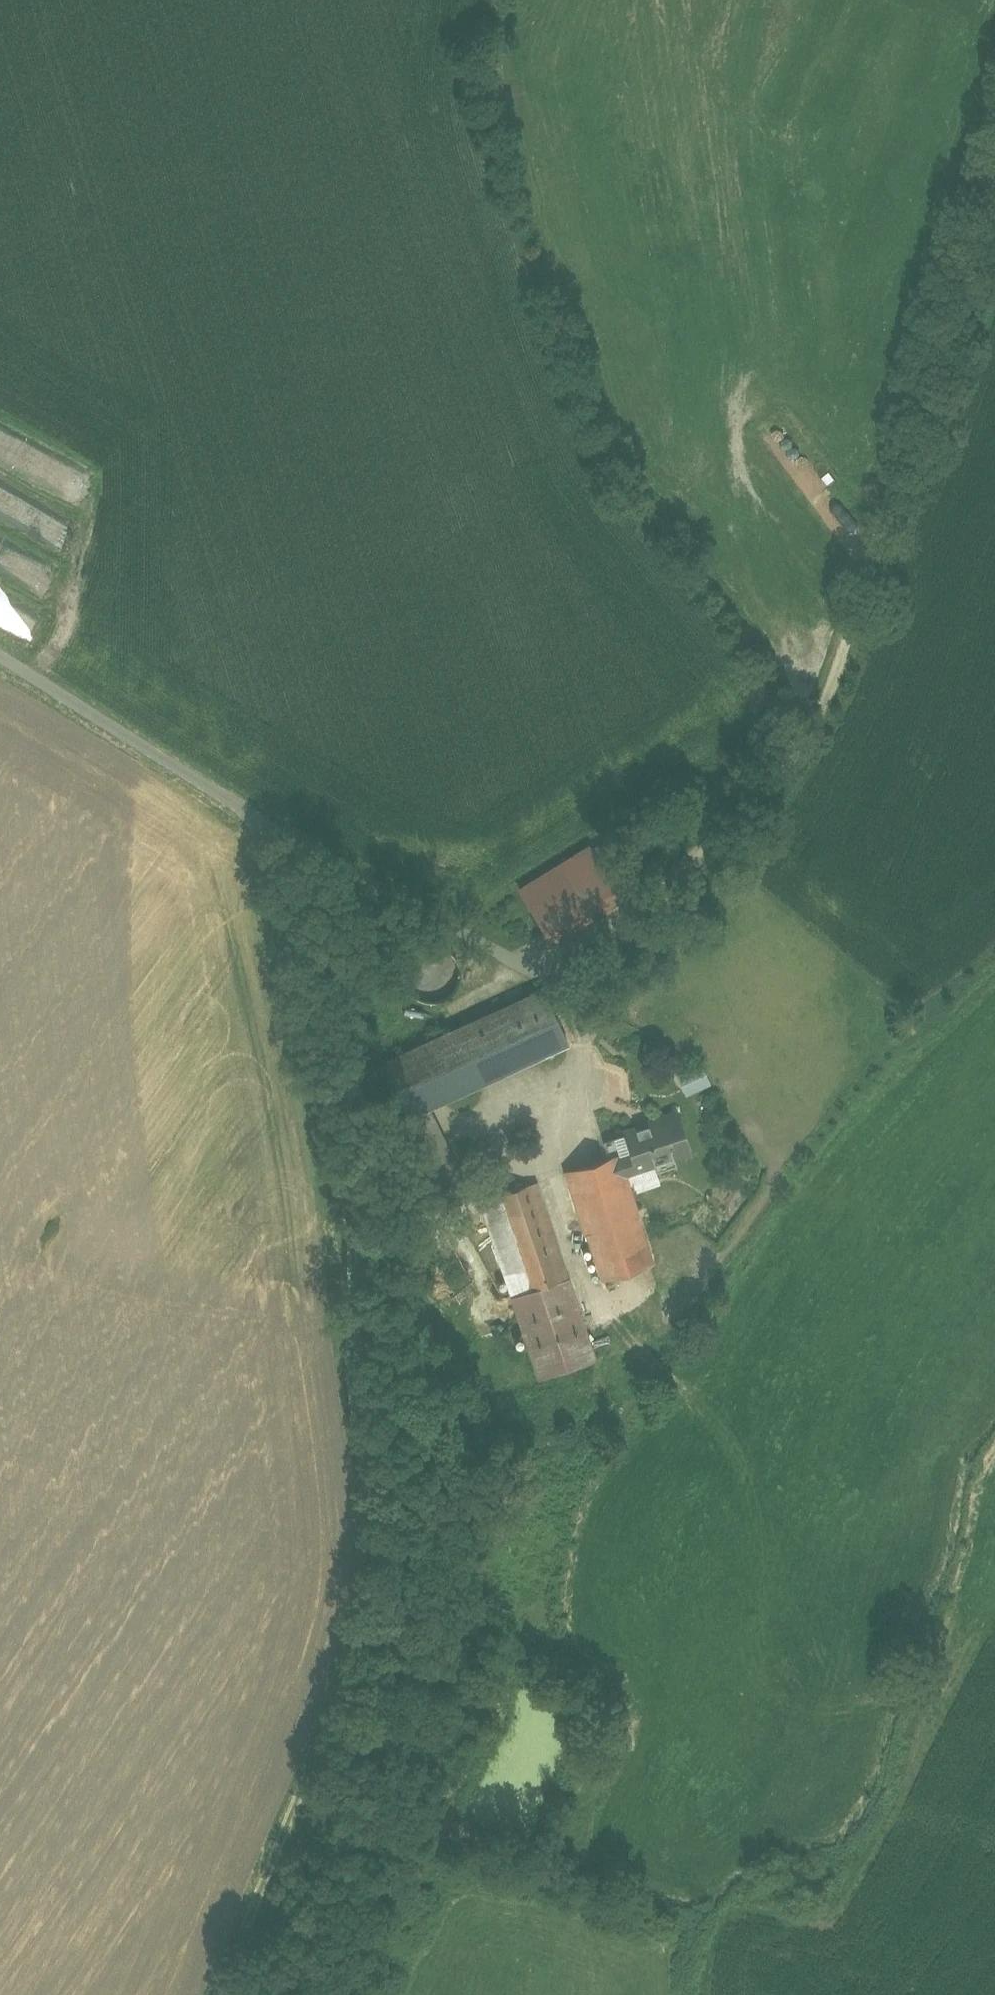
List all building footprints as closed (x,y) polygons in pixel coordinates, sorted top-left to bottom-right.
[(601,845),(529,886),(562,944),(634,903),(601,845)] [(551,988),(418,1049),(444,1106),(578,1045),(551,988)] [(714,1085),(705,1062),(684,1070),(694,1093),(714,1085)] [(697,1151),(683,1108),(618,1130),(625,1149),(633,1172),(697,1151)] [(625,1149),(573,1166),(610,1275),(662,1258),(633,1172),(625,1149)] [(575,1274),(543,1180),(487,1198),(518,1293),(575,1274)] [(575,1274),(518,1293),(546,1379),(603,1360),(575,1274)]
